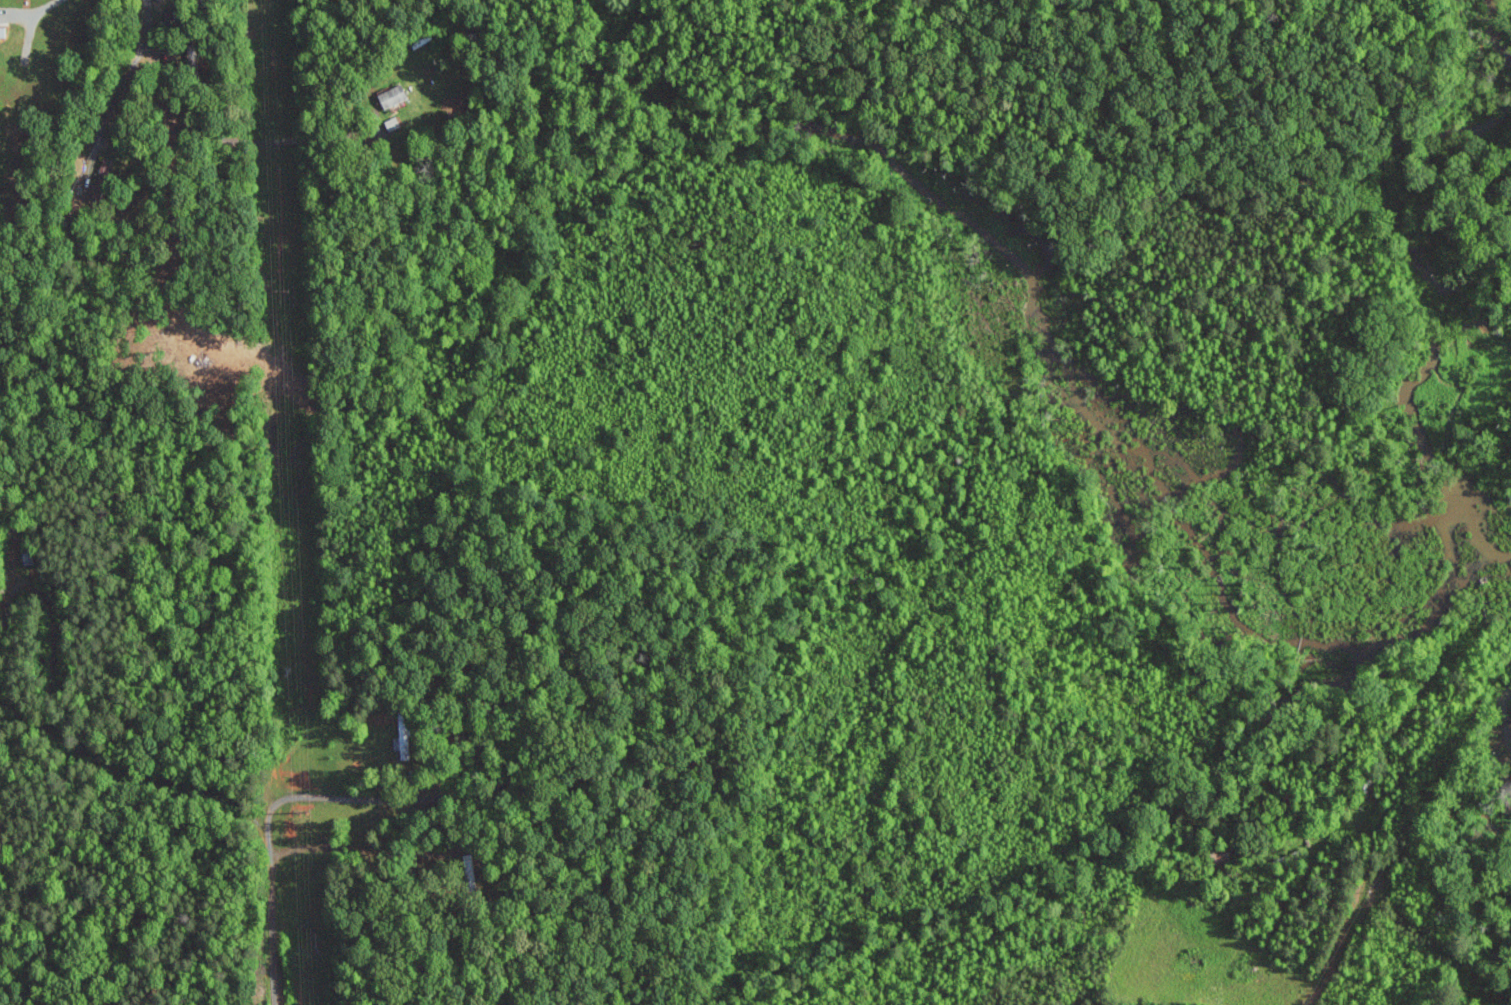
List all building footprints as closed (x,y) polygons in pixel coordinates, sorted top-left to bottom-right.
[(386,109),(410,98),(403,83),(379,94),(386,109)] [(112,159),(104,157),(97,182),(104,184),(112,159)] [(400,737),(394,737),(395,750),(401,749),(401,760),(411,759),(409,714),(399,714),(400,737)]
